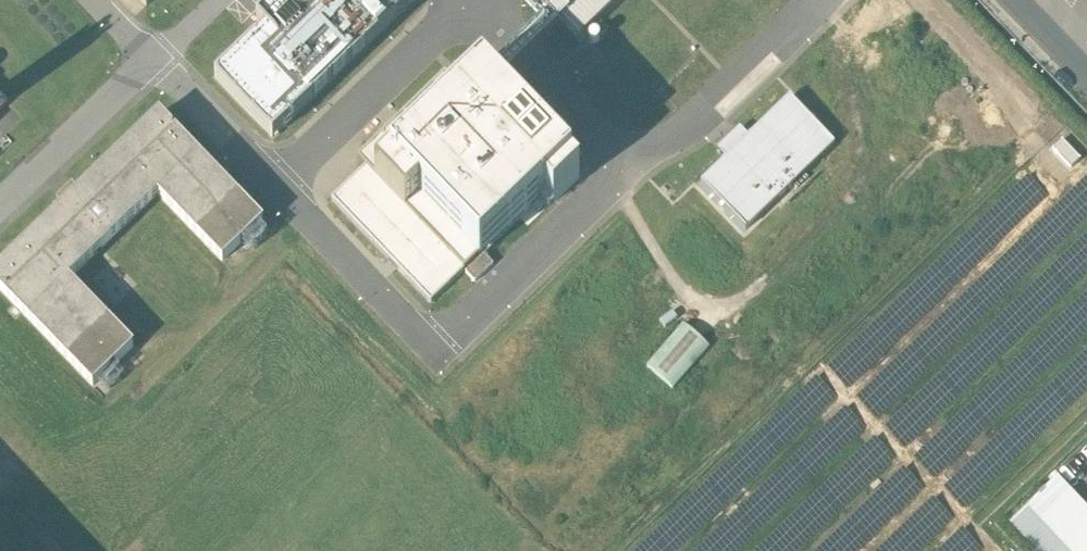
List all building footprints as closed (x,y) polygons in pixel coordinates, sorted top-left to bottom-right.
[(216,76),(216,78),(272,136),(273,136),(415,0),(277,0),(257,20),(257,21),(265,30),(257,39),(256,38),(216,76)] [(580,37),(618,0),(544,0),(580,37)] [(483,74),(482,74),(462,92),(445,74),(357,158),(365,166),(332,197),(332,199),(430,301),(432,301),(545,192),(553,201),(579,176),(571,167),(572,165),(483,74)] [(8,102),(0,94),(0,110),(8,102)] [(835,144),(790,97),(749,137),(740,128),(717,149),(726,158),(701,183),(746,229),(835,144)] [(93,384),(133,345),(68,278),(158,193),(222,260),(263,221),(159,114),(0,266),(0,288),(93,384)] [(493,263),(484,254),(465,272),(474,281),(493,263)] [(709,347),(683,325),(647,366),(673,388),(709,347)] [(1057,477),(1026,507),(1027,508),(1008,526),(1033,550),(1086,550),(1086,508),(1057,477)]
